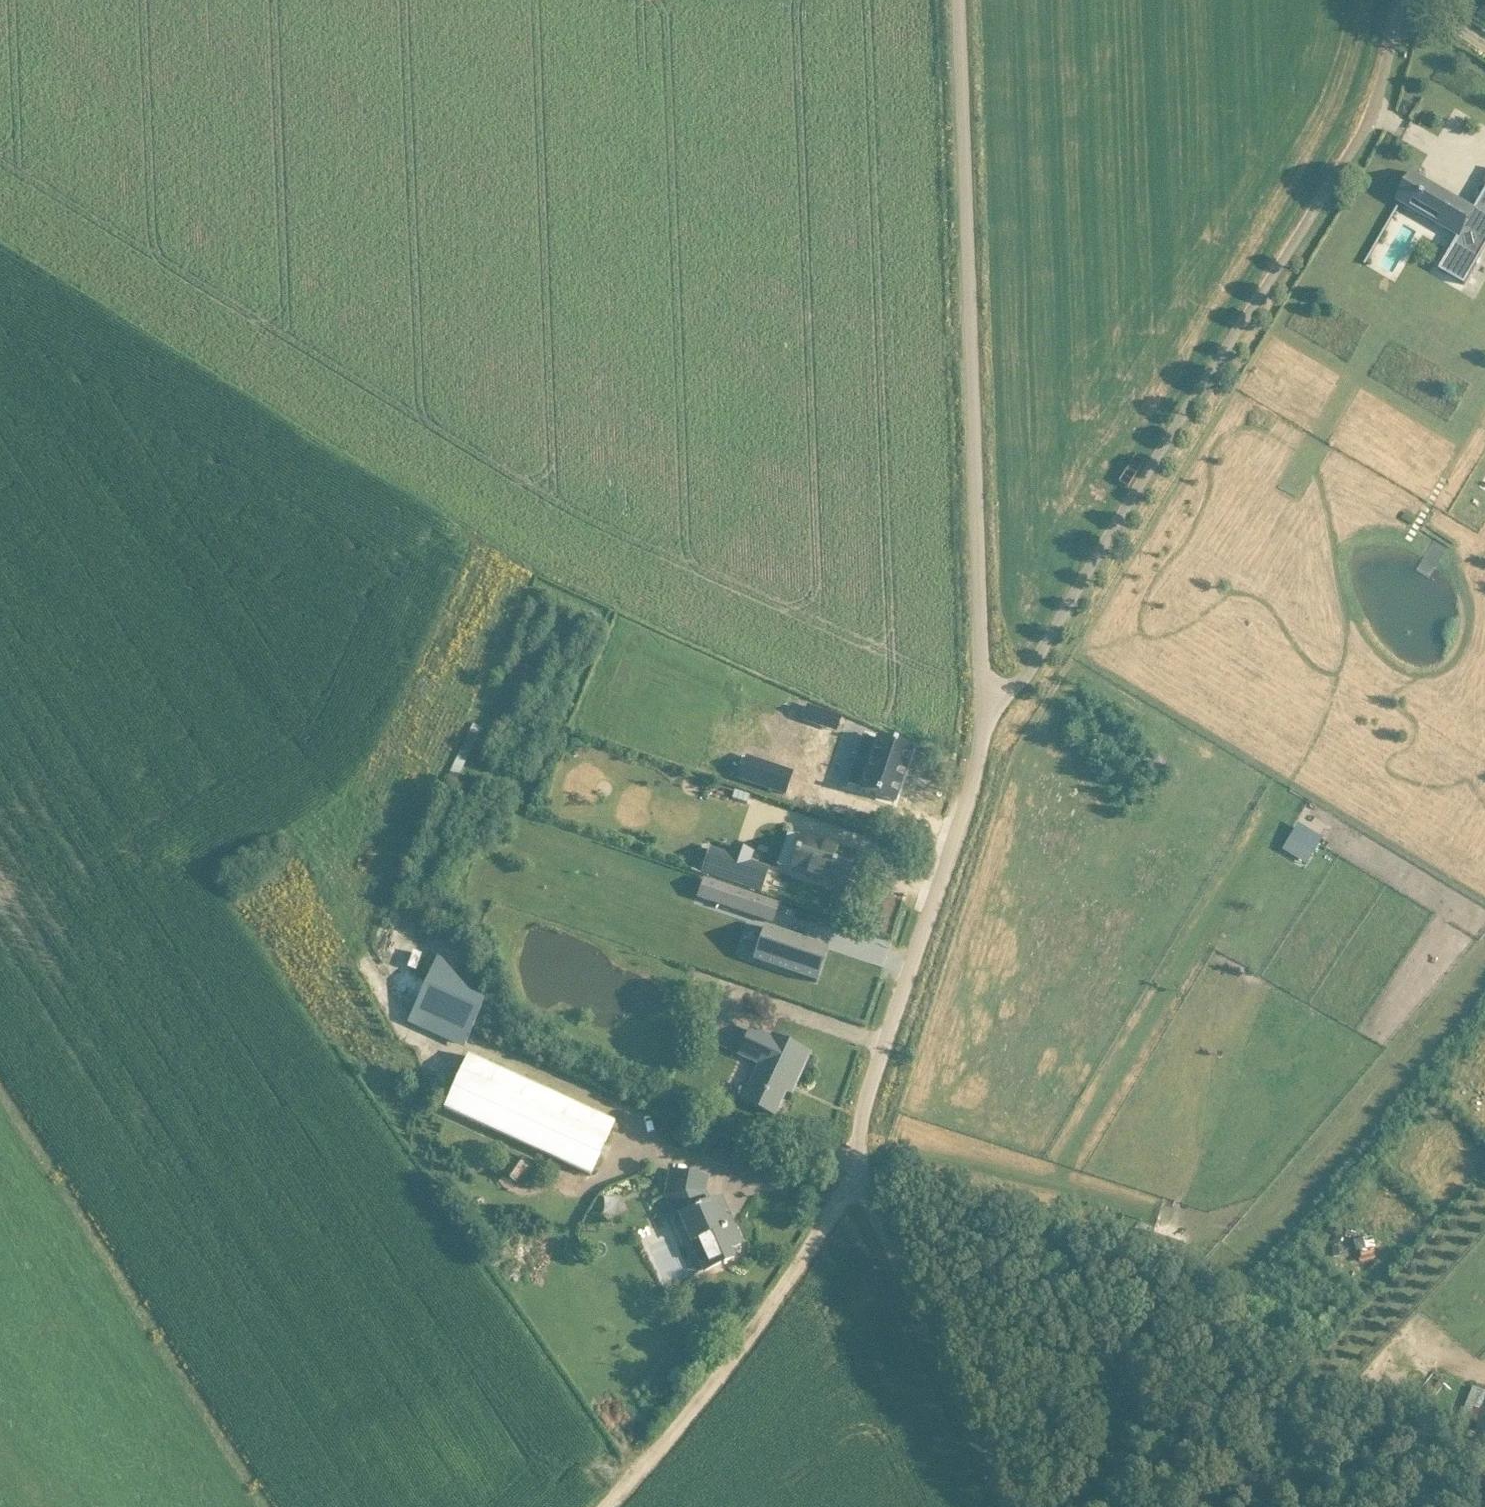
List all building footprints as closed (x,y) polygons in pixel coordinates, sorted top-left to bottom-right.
[(1396,202),(1416,214),(1420,206),(1462,231),(1458,239),(1439,270),(1464,285),(1484,250),(1484,215),(1475,209),(1413,173),(1396,202)] [(860,789),(859,791),(894,803),(912,750),(877,739),(876,742),(863,738),(847,784),(860,789)] [(1294,829),(1281,850),(1304,864),(1317,843),(1294,829)] [(790,870),(790,871),(843,889),(854,855),(801,837),(801,838),(797,849),(796,848),(793,856),(795,856),(790,870)] [(710,850),(702,872),(760,891),(768,870),(750,864),(727,856),(710,850)] [(703,880),(696,899),(772,925),(779,906),(703,880)] [(764,928),(754,959),(815,980),(826,948),(764,928)] [(480,1008),(437,958),(409,1020),(465,1046),(480,1008)] [(759,1065),(743,1102),(774,1116),(791,1078),(796,1081),(808,1055),(772,1038),(771,1040),(751,1031),(739,1056),(759,1065)] [(590,1176),(614,1123),(467,1056),(443,1110),(590,1176)] [(523,1158),(507,1173),(516,1183),(532,1168),(523,1158)] [(706,1179),(686,1176),(684,1175),(680,1195),(671,1196),(704,1272),(733,1259),(729,1250),(741,1245),(721,1199),(709,1204),(703,1192),(706,1179)] [(1481,1391),(1475,1409),(1471,1421),(1476,1423),(1475,1427),(1484,1431),(1484,1393),(1481,1391)] [(1462,1442),(1460,1447),(1472,1453),(1476,1444),(1464,1439),(1462,1442)]
